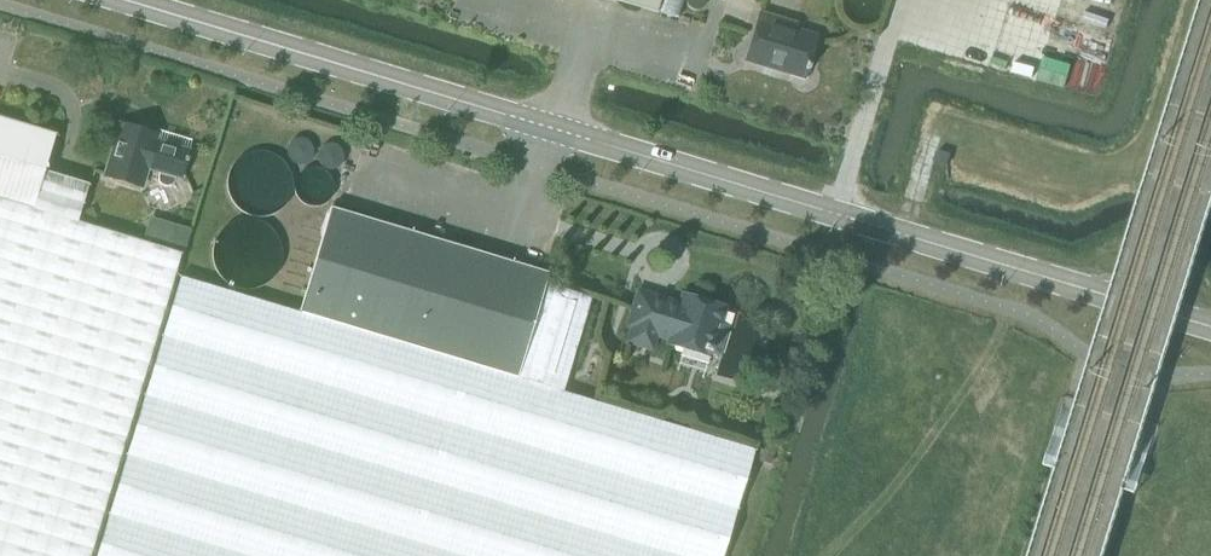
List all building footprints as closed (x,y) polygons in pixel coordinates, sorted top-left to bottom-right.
[(654,13),(658,0),(612,0),(654,13)] [(800,77),(812,37),(791,30),(793,23),(758,12),(744,57),(780,68),(779,71),(800,77)] [(33,207),(44,170),(55,134),(0,117),(0,198),(33,207)] [(161,171),(160,176),(159,178),(160,180),(160,182),(162,183),(164,184),(165,185),(168,185),(169,184),(171,183),(173,182),(173,180),(175,175),(180,177),(188,150),(155,140),(157,135),(120,123),(105,174),(142,185),(147,167),(161,171)] [(945,165),(948,153),(937,151),(934,162),(945,165)] [(44,170),(33,207),(0,198),(0,555),(90,555),(181,252),(77,221),(88,184),(44,170)] [(331,207),(299,312),(517,377),(545,284),(548,272),(331,207)] [(545,284),(517,377),(299,312),(180,276),(96,555),(722,555),(754,449),(563,391),(591,297),(545,284)] [(718,353),(725,328),(718,326),(724,307),(682,294),(680,303),(638,291),(628,325),(632,327),(628,341),(651,348),(655,334),(669,338),(668,343),(709,355),(711,351),(718,353)]
